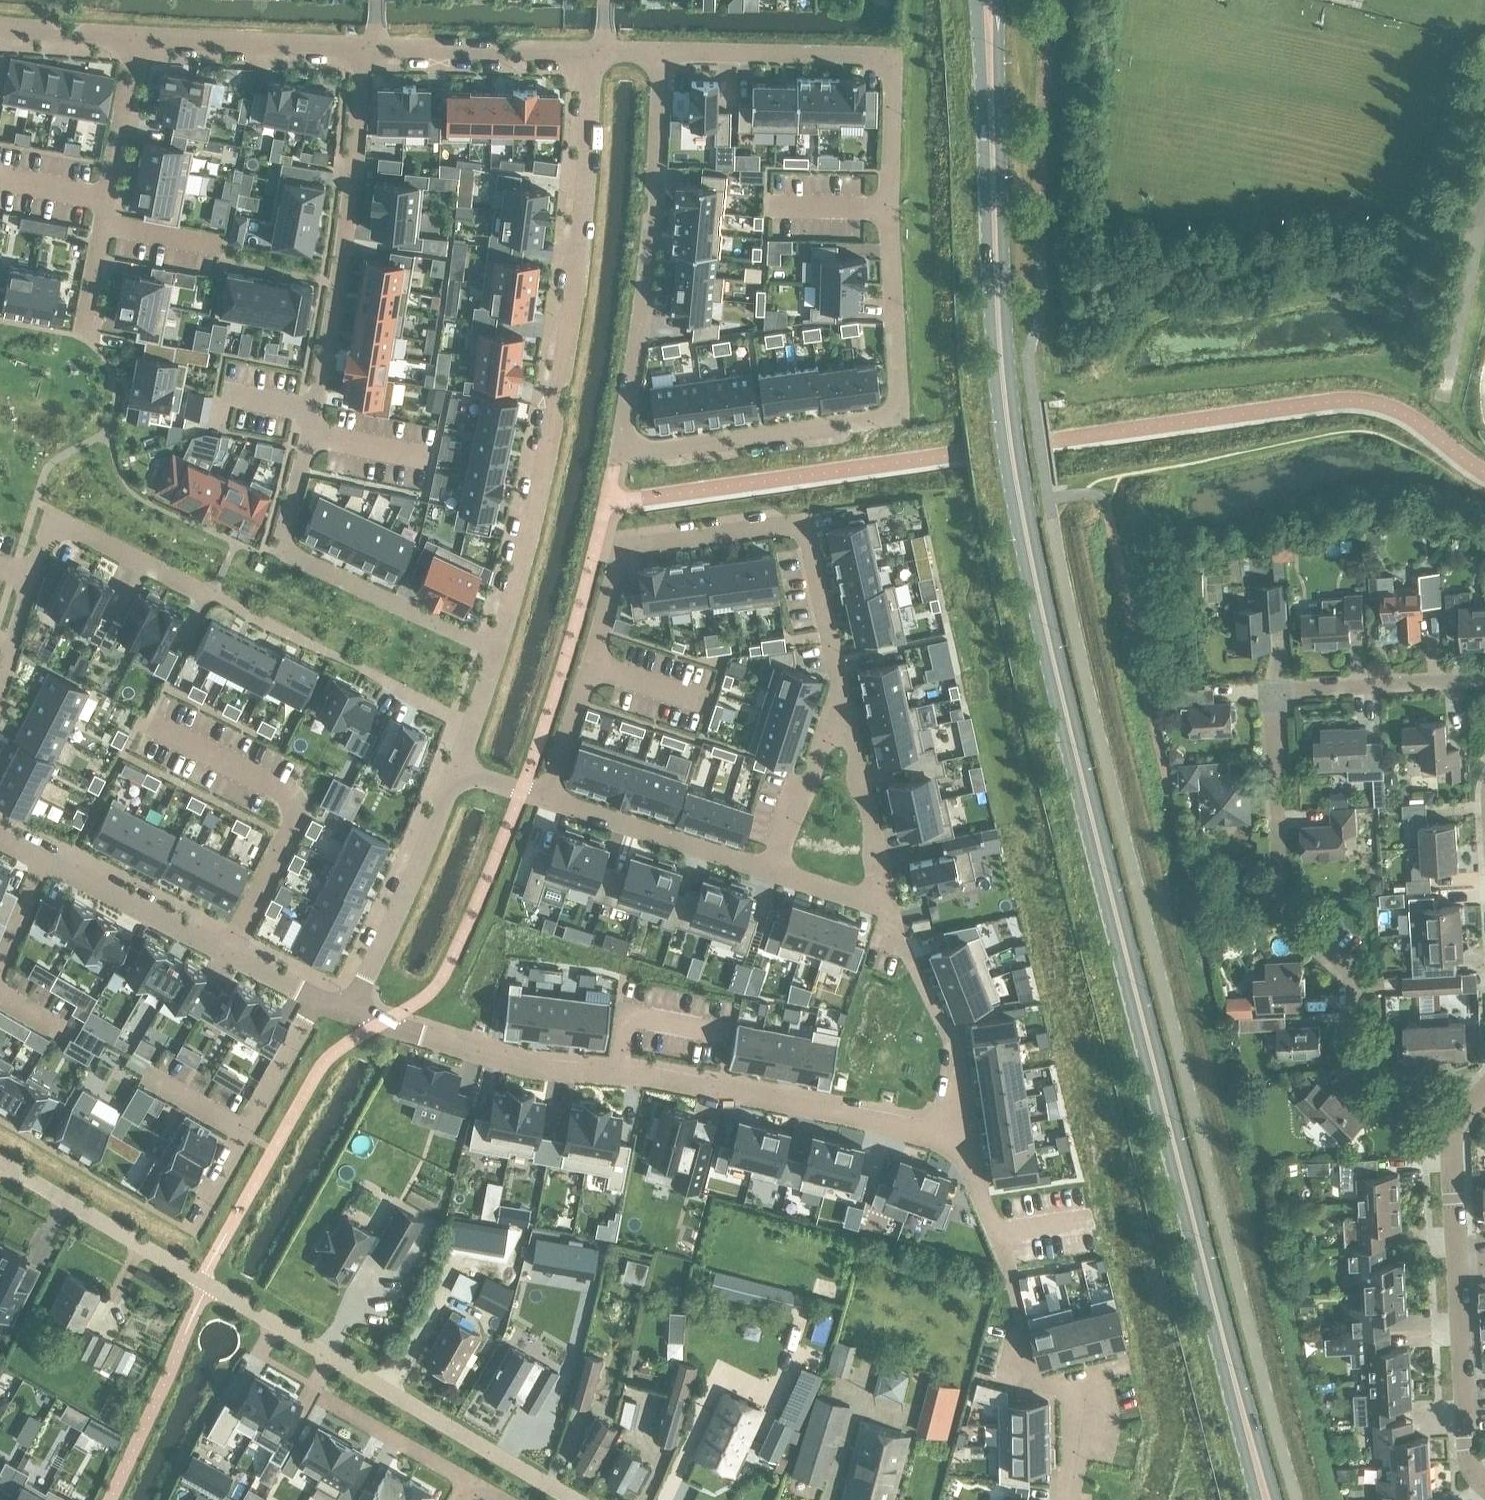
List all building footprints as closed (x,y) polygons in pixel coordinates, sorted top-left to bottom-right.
[(4,96),(3,102),(29,107),(37,64),(12,59),(7,82),(6,89),(5,95),(4,96)] [(37,64),(29,107),(53,112),(62,68),(37,64)] [(62,68),(53,112),(78,116),(87,73),(62,68)] [(164,72),(160,94),(210,103),(214,83),(204,81),(204,80),(164,72)] [(87,73),(78,116),(106,122),(115,78),(87,73)] [(751,101),(737,100),(736,126),(750,127),(751,117),(775,117),(776,77),(752,77),(751,101)] [(797,78),(776,77),(775,117),(796,118),(797,78)] [(819,78),(797,78),(796,118),(818,118),(819,82),(819,78)] [(254,92),(250,118),(285,124),(293,84),(269,80),(266,95),(254,92)] [(718,82),(686,81),(685,125),(717,126),(716,135),(730,136),(731,110),(717,109),(718,82)] [(840,83),(819,82),(818,118),(818,122),(839,123),(840,83)] [(864,83),(840,83),(839,123),(863,123),(863,133),(877,133),(878,107),(864,107),(864,83)] [(293,84),(285,124),(306,128),(313,88),(293,84)] [(379,87),(379,130),(380,130),(380,134),(404,134),(405,88),(379,87)] [(313,88),(306,128),(326,132),(334,92),(313,88)] [(405,88),(404,134),(428,135),(428,139),(441,139),(441,117),(429,117),(430,88),(405,88)] [(493,92),(492,130),(514,130),(515,90),(493,92)] [(515,90),(514,130),(535,130),(536,93),(536,90),(515,90)] [(449,91),(448,129),(449,129),(449,139),(470,140),(471,129),(471,91),(449,91)] [(471,129),(470,140),(492,140),(492,130),(493,92),(471,91),(471,129)] [(536,93),(535,130),(558,131),(559,93),(536,93)] [(160,94),(155,115),(176,120),(174,133),(188,136),(209,140),(212,125),(206,124),(210,103),(160,94)] [(243,98),(241,109),(249,111),(251,99),(243,98)] [(241,109),(238,121),(246,123),(249,111),(241,109)] [(670,120),(670,137),(681,137),(682,121),(670,120)] [(16,130),(14,142),(22,144),(24,132),(16,130)] [(24,132),(22,144),(27,145),(30,145),(32,134),(24,132)] [(143,141),(139,163),(190,172),(194,152),(186,151),(188,136),(174,133),(171,147),(143,141)] [(66,140),(63,151),(71,153),(74,141),(66,140)] [(74,141),(71,153),(80,155),(82,143),(74,141)] [(271,152),(270,160),(280,161),(281,153),(271,152)] [(302,152),(300,159),(313,162),(314,154),(302,152)] [(825,152),(817,152),(817,166),(825,167),(825,152)] [(281,153),(280,161),(286,163),(291,163),(291,164),(293,155),(281,153)] [(795,166),(796,153),(787,153),(788,166),(795,166)] [(796,153),(795,166),(803,166),(803,153),(796,153)] [(379,157),(378,169),(401,172),(403,159),(379,157)] [(535,158),(533,171),(556,174),(558,161),(535,158)] [(839,158),(839,167),(852,167),(853,159),(839,158)] [(458,159),(457,167),(461,168),(469,169),(470,161),(458,159)] [(501,159),(500,166),(512,168),(513,160),(501,159)] [(513,160),(512,168),(524,170),(525,162),(513,160)] [(470,161),(469,169),(475,170),(481,170),(482,162),(470,161)] [(139,163),(136,182),(186,191),(200,194),(204,175),(190,172),(139,163)] [(283,177),(278,200),(320,208),(324,185),(312,183),(315,168),(299,165),(291,164),(291,163),(286,163),(283,177)] [(234,168),(232,180),(240,182),(243,170),(234,168)] [(461,168),(459,190),(473,192),(475,170),(469,169),(461,168)] [(739,168),(739,181),(764,182),(764,169),(739,168)] [(376,182),(374,206),(417,211),(419,186),(428,187),(429,175),(405,172),(404,185),(376,182)] [(679,184),(676,208),(716,211),(718,188),(728,188),(729,175),(703,172),(702,186),(679,184)] [(498,173),(497,185),(505,186),(501,210),(545,216),(547,216),(549,205),(547,204),(548,191),(520,188),(521,176),(498,173)] [(232,180),(230,192),(238,193),(240,182),(232,180)] [(136,182),(132,201),(147,203),(144,219),(180,226),(186,191),(136,182)] [(240,182),(238,193),(246,194),(248,195),(250,184),(240,182)] [(237,201),(236,205),(244,206),(246,194),(238,193),(237,201)] [(216,196),(214,207),(228,209),(230,199),(216,196)] [(278,200),(274,222),(316,230),(320,208),(278,200)] [(374,206),(371,231),(399,234),(398,246),(422,248),(423,236),(414,235),(417,211),(374,206)] [(676,208),(674,229),(713,233),(716,211),(676,208)] [(490,234),(489,246),(512,249),(514,237),(542,241),(545,216),(501,210),(495,209),(491,234),(490,234)] [(23,216),(21,228),(43,232),(46,220),(23,216)] [(46,220),(43,232),(67,237),(70,225),(46,220)] [(274,222),(270,243),(312,251),(316,230),(274,222)] [(762,238),(763,226),(747,224),(746,236),(762,238)] [(674,229),(672,251),(712,254),(712,255),(714,233),(713,233),(674,229)] [(231,235),(230,240),(244,243),(245,234),(231,231),(231,235)] [(761,249),(762,238),(746,236),(745,247),(761,249)] [(435,237),(434,252),(446,254),(447,249),(447,244),(448,239),(435,237)] [(780,240),(779,252),(791,253),(792,241),(780,240)] [(452,253),(452,260),(465,261),(467,243),(454,241),(453,247),(452,253)] [(841,245),(815,244),(815,258),(825,259),(824,283),(864,284),(865,260),(841,259),(841,245)] [(487,258),(484,282),(533,289),(536,264),(510,261),(512,249),(489,246),(487,258)] [(365,259),(362,283),(408,290),(414,255),(391,251),(389,263),(365,259)] [(672,251),(670,272),(674,273),(710,276),(712,254),(672,251)] [(122,274),(118,296),(170,306),(177,271),(153,266),(151,280),(122,274)] [(27,315),(36,272),(10,268),(6,291),(0,289),(0,310),(27,315)] [(746,268),(745,279),(760,281),(761,269),(746,268)] [(36,272),(27,315),(63,322),(66,302),(57,300),(61,277),(36,272)] [(227,273),(219,316),(244,321),(244,318),(252,277),(227,273)] [(674,273),(672,294),(712,298),(714,276),(710,276),(674,273)] [(252,277),(244,318),(263,322),(270,281),(252,277)] [(270,281),(263,322),(282,325),(290,285),(270,281)] [(474,307),(473,318),(497,321),(498,310),(530,314),(533,289),(484,282),(481,308),(474,307)] [(362,283),(358,305),(394,311),(405,313),(408,290),(362,283)] [(864,284),(824,283),(824,307),(814,306),(814,320),(840,321),(840,307),(864,308),(864,284)] [(282,325),(282,328),(304,332),(306,326),(310,327),(314,306),(309,306),(313,289),(290,285),(282,325)] [(757,289),(756,302),(765,303),(766,290),(757,289)] [(433,294),(431,306),(439,307),(440,305),(440,303),(440,301),(441,295),(433,294)] [(712,298),(672,294),(670,318),(693,320),(691,339),(717,335),(718,323),(710,322),(712,298)] [(118,296),(114,318),(140,323),(136,339),(146,341),(146,340),(162,343),(163,342),(170,306),(118,296)] [(447,296),(445,312),(457,313),(459,297),(447,296)] [(756,302),(756,315),(765,316),(765,310),(765,303),(756,302)] [(358,305),(354,328),(391,334),(397,334),(401,335),(405,313),(394,311),(358,305)] [(765,316),(764,328),(772,327),(773,310),(765,310),(765,316)] [(473,318),(471,331),(480,332),(477,355),(518,361),(521,337),(495,334),(497,321),(473,318)] [(844,333),(843,323),(835,323),(837,334),(844,333)] [(851,323),(843,323),(844,333),(852,332),(851,323)] [(804,326),(797,327),(798,337),(806,336),(804,326)] [(798,337),(797,327),(788,328),(790,338),(798,337)] [(354,328),(351,350),(387,356),(393,357),(397,334),(391,334),(354,328)] [(428,328),(426,339),(434,341),(434,339),(435,337),(435,335),(435,333),(436,331),(436,329),(428,328)] [(241,333),(237,353),(243,354),(248,355),(252,335),(241,333)] [(212,335),(209,348),(222,350),(224,337),(212,335)] [(757,345),(756,335),(749,336),(751,345),(757,345)] [(426,339),(424,352),(432,354),(434,341),(426,339)] [(137,355),(133,376),(174,384),(185,386),(189,365),(187,365),(188,360),(207,364),(209,351),(163,342),(162,343),(146,340),(146,341),(143,356),(137,355)] [(665,354),(665,344),(657,345),(658,355),(665,354)] [(351,350),(347,373),(384,379),(387,356),(351,350)] [(265,351),(263,358),(275,361),(277,353),(265,351)] [(277,353),(275,361),(288,363),(289,355),(277,353)] [(465,380),(464,391),(484,395),(487,395),(489,383),(515,386),(516,374),(520,374),(522,361),(518,361),(477,355),(473,381),(465,380)] [(869,357),(848,360),(853,400),(875,397),(869,357)] [(826,363),(832,403),(853,400),(848,360),(826,363)] [(431,363),(423,362),(421,374),(429,375),(431,363)] [(806,370),(811,406),(832,403),(826,363),(805,366),(806,370)] [(436,369),(434,387),(447,388),(449,371),(436,369)] [(784,373),(790,413),(811,410),(811,406),(806,370),(784,373)] [(347,373),(343,396),(367,400),(366,411),(389,415),(395,380),(384,379),(347,373)] [(763,376),(768,416),(790,413),(784,373),(763,376)] [(130,401),(126,418),(148,422),(151,405),(180,410),(185,386),(133,376),(128,401),(130,401)] [(714,379),(719,419),(741,416),(735,376),(714,379)] [(741,379),(747,419),(768,416),(763,376),(741,379)] [(693,386),(698,422),(719,419),(714,379),(692,382),(693,386)] [(671,389),(677,429),(698,426),(698,422),(693,386),(671,389)] [(430,389),(428,400),(443,403),(445,392),(430,389)] [(650,392),(656,432),(677,429),(671,389),(650,392)] [(191,392),(186,415),(208,419),(212,396),(191,392)] [(482,396),(478,414),(513,421),(516,403),(482,396)] [(450,397),(448,408),(455,409),(458,398),(450,397)] [(448,408),(445,419),(453,421),(455,409),(448,408)] [(478,414),(474,433),(509,440),(513,421),(478,414)] [(474,433),(470,452),(505,459),(509,440),(474,433)] [(442,434),(440,445),(448,447),(450,436),(442,434)] [(222,436),(219,448),(227,449),(229,437),(222,436)] [(257,443),(255,454),(263,456),(265,444),(257,443)] [(265,444),(263,456),(271,458),(273,446),(265,444)] [(440,445),(437,457),(445,459),(448,447),(440,445)] [(173,453),(155,493),(191,509),(209,470),(215,458),(188,446),(183,458),(173,453)] [(470,452),(466,471),(501,478),(505,459),(470,452)] [(209,470),(191,509),(211,518),(213,514),(229,479),(209,470)] [(466,471),(462,490),(497,497),(501,478),(466,471)] [(434,472),(432,484),(440,485),(442,474),(434,472)] [(229,479),(213,514),(232,523),(250,484),(231,475),(229,479)] [(250,484),(232,523),(252,532),(269,493),(272,487),(253,479),(250,484)] [(341,483),(339,491),(350,493),(352,486),(341,483)] [(432,484),(430,495),(437,497),(440,485),(432,484)] [(352,486),(350,493),(362,496),(364,488),(352,486)] [(462,490),(458,508),(471,511),(467,529),(488,533),(492,515),(493,515),(497,497),(462,490)] [(392,494),(390,502),(401,504),(403,496),(392,494)] [(403,496),(401,504),(413,507),(415,499),(403,496)] [(319,498),(302,535),(326,546),(343,509),(319,498)] [(890,503),(866,506),(869,517),(892,512),(890,503)] [(343,509),(326,546),(349,557),(366,520),(343,509)] [(848,526),(827,531),(832,554),(872,545),(880,543),(875,521),(867,523),(867,522),(864,523),(863,518),(847,522),(848,526)] [(366,520),(349,557),(372,567),(389,530),(366,520)] [(389,530),(372,567),(398,579),(415,542),(389,530)] [(925,534),(912,537),(913,544),(926,542),(925,534)] [(427,565),(415,591),(439,602),(460,555),(427,540),(418,560),(427,565)] [(872,545),(832,554),(833,556),(834,555),(838,575),(876,566),(872,545)] [(460,555),(439,602),(461,612),(478,574),(482,565),(460,555)] [(773,555),(750,558),(755,598),(779,594),(773,555)] [(929,555),(916,558),(918,565),(931,563),(929,555)] [(750,558),(728,561),(734,601),(755,598),(750,558)] [(685,563),(690,603),(712,600),(707,564),(706,560),(685,563)] [(712,600),(712,604),(734,601),(728,561),(707,564),(712,600)] [(1284,561),(1274,562),(1276,581),(1286,580),(1284,561)] [(685,563),(663,566),(669,606),(690,603),(685,563)] [(663,566),(640,569),(643,593),(629,595),(633,621),(647,619),(645,609),(669,606),(663,566)] [(876,566),(838,575),(843,596),(881,587),(876,566)] [(78,613),(95,579),(85,573),(86,572),(79,568),(78,570),(74,568),(64,588),(50,581),(43,603),(74,619),(78,613)] [(1394,576),(1369,577),(1370,597),(1382,596),(1384,619),(1384,624),(1380,624),(1381,641),(1401,640),(1409,639),(1409,640),(1413,640),(1412,639),(1421,639),(1420,621),(1418,621),(1418,617),(1423,617),(1422,607),(1443,606),(1441,574),(1421,575),(1421,588),(1395,589),(1394,576)] [(921,579),(919,579),(921,590),(936,587),(934,576),(921,579)] [(117,590),(95,579),(78,613),(99,624),(95,632),(106,638),(116,616),(106,611),(117,590)] [(1254,585),(1256,608),(1236,609),(1238,649),(1272,647),(1270,626),(1288,625),(1286,582),(1254,585)] [(881,587),(843,596),(843,597),(846,597),(850,616),(899,605),(895,584),(881,587)] [(1473,606),(1472,592),(1446,594),(1448,633),(1463,632),(1463,644),(1484,643),(1484,605),(1473,606)] [(124,628),(146,639),(163,604),(142,593),(127,622),(116,616),(106,638),(116,643),(124,628)] [(1324,612),(1304,613),(1306,645),(1351,643),(1350,627),(1364,626),(1362,594),(1347,595),(1347,596),(1323,598),(1324,612)] [(939,597),(930,599),(932,611),(941,609),(939,597)] [(184,615),(163,604),(146,639),(167,650),(159,665),(170,671),(181,649),(170,644),(184,615)] [(899,605),(850,616),(855,640),(891,633),(905,630),(899,605)] [(616,617),(613,628),(620,631),(624,620),(616,617)] [(213,621),(195,656),(213,665),(231,630),(213,621)] [(231,630),(213,665),(230,674),(248,638),(231,630)] [(750,635),(738,637),(740,648),(753,646),(750,635)] [(785,636),(761,639),(763,653),(771,652),(786,649),(785,636)] [(740,648),(738,637),(728,639),(729,650),(740,648)] [(248,638),(230,674),(247,683),(265,647),(248,638)] [(678,638),(675,648),(686,651),(689,643),(678,638)] [(707,654),(719,652),(717,642),(706,645),(707,654)] [(265,647),(247,683),(263,691),(283,656),(265,647)] [(786,649),(771,652),(772,661),(782,664),(774,687),(812,699),(820,677),(796,669),(799,661),(797,648),(786,649)] [(281,659),(262,694),(279,704),(297,668),(281,659)] [(907,660),(861,670),(866,694),(903,686),(912,684),(907,660)] [(953,663),(945,665),(948,677),(955,675),(953,663)] [(297,668),(279,704),(295,712),(315,677),(297,668)] [(48,674),(37,696),(73,714),(84,692),(48,674)] [(734,683),(723,679),(719,692),(730,696),(734,683)] [(194,684),(188,695),(195,698),(201,687),(194,684)] [(957,684),(949,686),(952,698),(960,696),(957,684)] [(353,696),(332,685),(316,716),(338,728),(340,725),(351,731),(364,705),(352,698),(353,696)] [(903,686),(866,694),(870,716),(908,707),(903,686)] [(201,687),(195,698),(203,702),(208,691),(201,687)] [(768,708),(806,720),(812,699),(774,687),(768,708)] [(1203,704),(1202,687),(1170,689),(1172,707),(1183,706),(1184,717),(1187,720),(1191,720),(1192,735),(1233,733),(1231,702),(1203,704)] [(719,692),(718,692),(714,706),(724,710),(730,696),(719,692)] [(37,696),(26,719),(62,737),(73,714),(37,696)] [(228,701),(222,712),(230,716),(235,705),(228,701)] [(235,705),(230,716),(237,719),(242,708),(235,705)] [(870,716),(869,716),(874,737),(875,737),(919,727),(921,727),(917,705),(908,707),(870,716)] [(962,707),(954,709),(957,719),(964,717),(962,707)] [(806,720),(768,708),(761,728),(799,740),(806,720)] [(602,713),(589,709),(586,719),(599,724),(602,713)] [(26,719),(15,741),(50,759),(62,737),(26,719)] [(263,719),(257,729),(264,733),(270,722),(263,719)] [(630,732),(633,723),(621,719),(618,729),(630,732)] [(1447,750),(1446,721),(1420,723),(1420,726),(1404,727),(1406,751),(1422,750),(1423,766),(1439,765),(1440,774),(1447,774),(1448,779),(1461,778),(1459,749),(1447,750)] [(270,722),(264,733),(271,737),(277,726),(270,722)] [(645,727),(634,723),(630,732),(643,736),(645,727)] [(719,729),(709,724),(706,738),(716,741),(719,729)] [(399,729),(386,755),(391,757),(388,762),(412,776),(422,755),(420,754),(426,733),(414,727),(413,730),(406,727),(404,731),(399,729)] [(919,727),(875,737),(880,761),(911,754),(913,766),(918,765),(938,760),(936,749),(924,751),(919,727)] [(1367,742),(1366,727),(1337,729),(1337,727),(1323,728),(1324,739),(1316,739),(1318,769),(1359,767),(1360,780),(1385,779),(1383,741),(1367,742)] [(129,734),(118,728),(115,735),(126,741),(129,734)] [(799,740),(761,728),(754,751),(792,763),(799,740)] [(672,744),(675,736),(664,733),(661,741),(672,744)] [(126,741),(115,735),(111,742),(122,748),(126,741)] [(686,741),(675,737),(673,745),(683,748),(686,741)] [(721,754),(723,745),(712,741),(709,751),(721,754)] [(18,743),(9,760),(45,778),(54,761),(18,743)] [(604,751),(583,744),(571,782),(591,789),(604,751)] [(735,748),(723,745),(721,754),(732,758),(735,748)] [(624,757),(604,751),(591,789),(612,795),(623,761),(624,757)] [(764,769),(767,759),(757,755),(754,766),(764,769)] [(890,789),(886,790),(890,805),(894,804),(895,809),(936,799),(931,775),(946,772),(943,759),(938,760),(918,765),(921,777),(889,785),(890,789)] [(9,760),(1,777),(36,795),(45,778),(9,760)] [(643,768),(623,761),(612,795),(611,799),(631,806),(643,768)] [(1224,775),(1223,761),(1181,763),(1182,787),(1202,786),(1204,823),(1250,820),(1247,774),(1224,775)] [(126,763),(121,772),(141,782),(146,773),(126,763)] [(664,774),(643,768),(631,806),(652,812),(664,774)] [(155,775),(147,772),(142,782),(149,786),(155,775)] [(106,779),(95,773),(92,781),(103,786),(106,779)] [(664,774),(652,812),(671,819),(685,781),(664,774)] [(162,779),(155,775),(149,786),(156,790),(162,779)] [(0,778),(0,798),(28,812),(36,795),(1,777),(0,778)] [(352,786),(334,777),(321,803),(338,812),(344,800),(352,786)] [(713,784),(692,777),(680,815),(700,822),(713,784)] [(103,786),(92,781),(88,788),(99,793),(103,786)] [(713,784),(700,822),(721,829),(733,790),(713,784)] [(1386,789),(1375,790),(1376,806),(1387,805),(1386,789)] [(733,790),(721,829),(742,835),(754,797),(733,790)] [(1436,790),(1425,791),(1426,801),(1437,800),(1436,790)] [(199,798),(192,794),(187,805),(194,809),(199,798)] [(894,811),(891,812),(894,828),(898,827),(898,831),(900,831),(900,833),(918,829),(921,842),(942,838),(954,835),(946,797),(936,799),(895,809),(894,809),(894,811)] [(207,802),(199,798),(194,809),(201,813),(207,802)] [(344,800),(338,812),(352,819),(358,807),(344,800)] [(1422,847),(1457,845),(1456,823),(1429,824),(1428,803),(1402,804),(1403,818),(1409,817),(1410,831),(1417,837),(1421,837),(1422,847)] [(110,807),(92,843),(114,854),(133,818),(110,807)] [(1304,857),(1346,855),(1345,836),(1358,835),(1357,807),(1331,808),(1332,825),(1302,826),(1304,857)] [(78,808),(74,815),(85,820),(89,813),(78,808)] [(85,820),(74,815),(71,822),(82,828),(85,820)] [(244,821),(237,817),(232,828),(239,832),(244,821)] [(155,830),(133,818),(114,854),(137,865),(155,830)] [(324,824),(313,818),(309,825),(320,831),(324,824)] [(252,825),(244,821),(239,832),(246,835),(252,825)] [(320,831),(309,825),(305,833),(316,838),(320,831)] [(349,825),(340,842),(376,860),(385,843),(349,825)] [(946,855),(909,864),(915,891),(925,888),(925,890),(950,884),(950,883),(955,882),(955,880),(959,879),(960,882),(976,879),(970,849),(984,845),(981,829),(954,835),(942,838),(946,855)] [(177,841),(155,830),(137,865),(159,877),(177,841)] [(539,853),(531,877),(545,882),(548,873),(570,880),(583,842),(560,835),(553,857),(539,853)] [(202,849),(179,837),(162,874),(184,885),(202,849)] [(340,842),(331,859),(367,877),(376,860),(340,842)] [(606,849),(583,842),(570,880),(593,887),(591,896),(604,900),(612,875),(599,871),(606,849)] [(1457,845),(1422,847),(1423,861),(1419,861),(1413,869),(1414,881),(1407,881),(1408,892),(1432,891),(1431,868),(1459,867),(1457,845)] [(224,860),(202,849),(184,885),(206,896),(224,860)] [(306,858),(295,853),(292,860),(303,865),(306,858)] [(625,880),(612,875),(604,900),(617,904),(620,895),(643,903),(655,865),(632,857),(625,880)] [(331,859),(323,877),(358,894),(367,877),(331,859)] [(247,872),(224,860),(206,896),(229,908),(247,872)] [(292,860),(288,867),(299,872),(303,865),(292,860)] [(6,924),(17,898),(2,891),(12,871),(10,870),(11,867),(0,862),(0,921),(6,924)] [(678,872),(655,865),(643,903),(666,910),(663,919),(676,923),(684,899),(671,894),(678,872)] [(326,879),(315,901),(350,919),(362,896),(326,879)] [(698,903),(684,899),(676,923),(690,928),(692,919),(715,926),(728,888),(705,880),(698,903)] [(750,895),(728,888),(715,926),(738,933),(735,942),(749,947),(757,922),(743,918),(750,895)] [(1427,933),(1462,931),(1461,906),(1436,907),(1435,897),(1409,898),(1411,921),(1426,920),(1427,933)] [(35,920),(75,945),(95,910),(75,898),(70,907),(60,901),(56,907),(43,900),(35,920)] [(283,903),(272,898),(269,905),(280,911),(283,903)] [(315,901),(303,923),(339,941),(350,919),(315,901)] [(793,902),(781,939),(803,946),(815,909),(793,902)] [(937,903),(928,905),(932,920),(940,918),(937,903)] [(280,911),(269,905),(265,912),(276,918),(280,911)] [(815,909),(803,946),(824,953),(836,916),(815,909)] [(115,922),(95,910),(75,945),(114,968),(127,946),(109,935),(115,922)] [(836,916),(824,953),(846,960),(852,943),(858,923),(836,916)] [(547,918),(543,930),(553,933),(557,921),(547,918)] [(303,923),(292,946),(328,964),(339,941),(303,923)] [(580,928),(576,940),(590,944),(593,932),(580,928)] [(1462,931),(1427,933),(1427,946),(1413,947),(1414,972),(1450,969),(1449,956),(1464,956),(1462,931)] [(1268,950),(1282,947),(1279,933),(1265,935),(1268,950)] [(607,934),(602,948),(626,955),(630,941),(607,934)] [(149,982),(168,948),(148,936),(143,945),(137,940),(129,954),(135,958),(128,970),(149,982)] [(967,939),(931,953),(939,974),(975,960),(967,939)] [(1026,942),(1014,945),(1016,953),(1028,950),(1026,942)] [(189,958),(170,947),(150,981),(168,992),(170,990),(189,958)] [(210,969),(189,956),(189,958),(170,990),(199,1008),(208,992),(199,986),(210,969)] [(975,960),(939,974),(947,994),(983,980),(975,960)] [(1259,1011),(1289,1009),(1303,1008),(1300,961),(1268,963),(1268,976),(1257,977),(1259,1011)] [(738,963),(731,987),(744,992),(752,967),(738,963)] [(1225,969),(1229,980),(1245,974),(1241,963),(1225,969)] [(530,966),(529,978),(537,979),(538,967),(530,966)] [(538,967),(537,979),(545,980),(547,968),(538,967)] [(47,968),(39,981),(40,982),(51,988),(58,975),(47,968)] [(580,972),(579,984),(587,985),(588,973),(580,972)] [(588,973),(587,985),(595,986),(597,974),(588,973)] [(1433,976),(1434,993),(1479,991),(1478,974),(1433,976)] [(1405,994),(1434,993),(1433,976),(1404,977),(1405,994)] [(983,980),(947,994),(955,1015),(991,1001),(983,980)] [(239,1031),(259,997),(239,985),(233,994),(223,988),(208,1013),(239,1031)] [(509,991),(504,1034),(505,1034),(530,1037),(535,994),(509,991)] [(284,1006),(261,993),(259,997),(239,1031),(238,1033),(274,1054),(291,1024),(278,1017),(284,1006)] [(535,994),(530,1037),(555,1040),(560,997),(535,994)] [(560,997),(555,1040),(580,1043),(585,1000),(560,997)] [(743,997),(740,1009),(748,1011),(751,999),(743,997)] [(1252,998),(1226,998),(1227,1018),(1240,1018),(1252,1017),(1252,998)] [(585,1000),(580,1043),(606,1047),(611,1004),(609,1003),(585,1000)] [(785,1005),(783,1017),(791,1019),(793,1007),(785,1005)] [(1023,1006),(1011,1007),(1012,1015),(1014,1015),(1024,1014),(1023,1006)] [(793,1007),(791,1019),(799,1021),(801,1009),(793,1007)] [(1011,1007),(999,1009),(1000,1017),(1012,1015),(1011,1007)] [(24,1040),(31,1028),(0,1010),(0,1025),(24,1040)] [(841,1010),(837,1022),(845,1024),(849,1012),(841,1010)] [(1436,1012),(1438,1054),(1467,1053),(1465,1022),(1449,1023),(1449,1011),(1436,1012)] [(1408,1056),(1438,1054),(1436,1012),(1421,1013),(1422,1024),(1406,1025),(1408,1056)] [(1000,1017),(965,1023),(966,1033),(973,1032),(976,1049),(1018,1043),(1014,1015),(1012,1015),(1000,1017)] [(1252,1017),(1240,1018),(1241,1030),(1268,1028),(1268,1016),(1252,1017)] [(110,1018),(100,1034),(113,1042),(123,1025),(110,1018)] [(738,1023),(729,1066),(731,1067),(731,1066),(755,1071),(763,1029),(742,1025),(739,1024),(738,1023)] [(150,1024),(141,1041),(157,1050),(167,1033),(150,1024)] [(123,1025),(113,1042),(126,1049),(137,1033),(123,1025)] [(1320,1025),(1288,1027),(1278,1028),(1279,1058),(1322,1055),(1320,1025)] [(76,1027),(70,1037),(91,1050),(94,1051),(100,1041),(76,1027)] [(24,1040),(24,1041),(33,1047),(41,1034),(31,1028),(24,1040)] [(763,1029),(755,1071),(780,1076),(788,1033),(763,1029)] [(812,1038),(803,1080),(830,1086),(839,1043),(840,1034),(814,1029),(812,1038)] [(1047,1029),(1036,1032),(1038,1040),(1049,1037),(1047,1029)] [(788,1033),(780,1076),(803,1080),(812,1038),(788,1033)] [(91,1050),(70,1037),(64,1048),(85,1060),(91,1050)] [(1049,1037),(1038,1040),(1039,1048),(1051,1045),(1049,1037)] [(978,1066),(971,1068),(973,1076),(1022,1069),(1018,1043),(976,1049),(978,1066)] [(10,1067),(0,1061),(0,1083),(10,1067)] [(408,1062),(397,1099),(416,1104),(412,1121),(458,1134),(465,1108),(452,1104),(456,1090),(460,1074),(424,1063),(423,1066),(408,1062)] [(10,1067),(0,1083),(0,1103),(10,1109),(28,1078),(10,1067)] [(1022,1069),(973,1076),(974,1085),(981,1084),(983,1101),(1026,1095),(1022,1069)] [(50,1088),(29,1076),(28,1078),(10,1109),(9,1111),(30,1123),(36,1113),(45,1118),(57,1099),(47,1092),(50,1088)] [(1315,1085),(1307,1077),(1293,1091),(1301,1100),(1298,1104),(1314,1121),(1319,1116),(1343,1140),(1367,1117),(1354,1104),(1352,1106),(1335,1088),(1329,1094),(1317,1082),(1315,1085)] [(236,1078),(230,1087),(239,1092),(245,1083),(236,1078)] [(1054,1081),(1042,1084),(1044,1092),(1056,1089),(1054,1081)] [(157,1093),(138,1083),(122,1111),(140,1122),(147,1110),(156,1094),(157,1093)] [(57,1134),(94,1156),(113,1125),(91,1112),(100,1097),(84,1087),(57,1134)] [(474,1122),(470,1147),(484,1150),(486,1136),(511,1141),(520,1091),(507,1089),(506,1094),(495,1091),(488,1125),(474,1122)] [(1056,1089),(1044,1092),(1046,1100),(1058,1097),(1056,1089)] [(520,1091),(511,1141),(535,1145),(533,1159),(547,1162),(551,1137),(537,1134),(544,1101),(532,1099),(533,1094),(520,1091)] [(169,1100),(156,1094),(147,1110),(159,1117),(169,1100)] [(986,1119),(979,1120),(981,1129),(1030,1121),(1026,1095),(983,1101),(986,1119)] [(552,1137),(547,1162),(561,1164),(564,1151),(588,1156),(598,1106),(585,1103),(584,1108),(572,1106),(566,1140),(552,1137)] [(598,1106),(588,1156),(613,1160),(621,1116),(610,1113),(611,1109),(598,1106)] [(655,1117),(650,1135),(656,1137),(651,1158),(679,1166),(674,1184),(698,1191),(712,1141),(690,1135),(695,1116),(664,1108),(661,1119),(655,1117)] [(170,1141),(206,1160),(217,1140),(207,1134),(211,1127),(186,1113),(170,1141)] [(721,1143),(715,1167),(727,1170),(730,1158),(754,1164),(765,1125),(740,1118),(733,1146),(721,1143)] [(1030,1121),(981,1129),(982,1137),(989,1136),(991,1154),(1034,1147),(1030,1121)] [(765,1125),(754,1164),(778,1171),(776,1179),(788,1182),(795,1158),(783,1155),(789,1131),(765,1125)] [(110,1131),(104,1142),(120,1152),(126,1140),(111,1131),(110,1131)] [(807,1161),(803,1173),(828,1179),(838,1140),(814,1133),(807,1161)] [(1067,1133),(1055,1136),(1057,1144),(1069,1141),(1067,1133)] [(838,1140),(828,1179),(852,1186),(849,1194),(862,1197),(868,1173),(856,1170),(862,1146),(838,1140)] [(170,1141),(159,1159),(194,1179),(205,1161),(170,1141)] [(1069,1141),(1057,1144),(1059,1152),(1071,1149),(1069,1141)] [(994,1171),(987,1172),(989,1182),(1024,1177),(1036,1175),(1038,1175),(1034,1147),(991,1154),(994,1171)] [(880,1180),(872,1204),(884,1208),(888,1196),(911,1205),(925,1166),(901,1158),(892,1185),(880,1180)] [(1360,1203),(1400,1201),(1399,1174),(1380,1175),(1379,1158),(1342,1160),(1344,1189),(1359,1188),(1360,1203)] [(194,1179),(159,1159),(141,1190),(176,1210),(194,1179)] [(1330,1161),(1319,1162),(1320,1173),(1331,1173),(1330,1161)] [(925,1166),(911,1205),(934,1213),(931,1221),(943,1225),(952,1202),(940,1198),(949,1175),(925,1166)] [(1060,1171),(1048,1173),(1050,1181),(1062,1179),(1060,1171)] [(1038,1175),(1036,1175),(1038,1183),(1050,1181),(1048,1173),(1038,1175)] [(1036,1175),(1024,1177),(1025,1185),(1037,1183),(1036,1175)] [(481,1213),(481,1215),(496,1218),(497,1216),(503,1184),(488,1181),(481,1213)] [(1474,1188),(1475,1217),(1484,1217),(1484,1187),(1474,1188)] [(1400,1201),(1360,1203),(1361,1218),(1344,1219),(1346,1248),(1376,1246),(1375,1228),(1402,1226),(1400,1201)] [(500,1204),(498,1218),(508,1219),(511,1206),(500,1204)] [(396,1266),(421,1222),(399,1209),(381,1240),(374,1236),(374,1235),(345,1218),(335,1235),(327,1231),(318,1247),(325,1251),(317,1265),(325,1270),(326,1274),(334,1279),(338,1278),(346,1282),(367,1248),(374,1252),(374,1253),(396,1266)] [(456,1218),(451,1242),(484,1248),(486,1235),(496,1237),(497,1226),(456,1218)] [(537,1239),(532,1264),(595,1276),(600,1250),(537,1239)] [(12,1323),(29,1290),(13,1282),(17,1275),(19,1277),(28,1259),(1,1245),(0,1247),(0,1317),(12,1323)] [(1364,1291),(1405,1288),(1404,1269),(1405,1269),(1405,1261),(1396,1261),(1396,1263),(1377,1264),(1376,1246),(1348,1248),(1350,1275),(1363,1274),(1364,1291)] [(629,1258),(624,1278),(644,1283),(649,1264),(629,1258)] [(1104,1258),(1096,1259),(1098,1271),(1106,1270),(1104,1258)] [(470,1298),(484,1271),(467,1261),(452,1289),(470,1298)] [(1071,1269),(1063,1270),(1065,1282),(1073,1281),(1071,1269)] [(1063,1270),(1055,1271),(1056,1283),(1065,1282),(1063,1270)] [(795,1293),(717,1272),(712,1293),(790,1313),(795,1293)] [(1027,1276),(1019,1277),(1021,1289),(1029,1288),(1027,1276)] [(69,1277),(50,1313),(83,1330),(101,1293),(69,1277)] [(533,1325),(540,1312),(524,1303),(526,1300),(487,1279),(475,1302),(514,1322),(517,1317),(533,1325)] [(1405,1288),(1364,1291),(1365,1307),(1352,1308),(1354,1335),(1381,1334),(1380,1316),(1400,1315),(1400,1316),(1408,1315),(1407,1307),(1406,1307),(1405,1288)] [(1116,1305),(1094,1310),(1104,1350),(1126,1345),(1116,1305)] [(1094,1310),(1073,1315),(1083,1355),(1104,1350),(1094,1310)] [(669,1312),(668,1341),(686,1342),(687,1312),(669,1312)] [(1073,1315),(1052,1321),(1062,1360),(1083,1355),(1073,1315)] [(454,1379),(479,1335),(449,1317),(431,1350),(426,1348),(420,1358),(454,1379)] [(803,1321),(799,1339),(818,1343),(822,1325),(803,1321)] [(1052,1321),(1030,1326),(1040,1366),(1062,1360),(1052,1321)] [(87,1330),(76,1352),(101,1364),(112,1342),(87,1330)] [(1371,1379),(1410,1377),(1408,1348),(1381,1350),(1380,1334),(1351,1336),(1352,1365),(1371,1364),(1371,1379)] [(848,1376),(855,1346),(836,1341),(828,1371),(848,1376)] [(115,1344),(107,1361),(126,1370),(135,1353),(115,1344)] [(589,1406),(601,1358),(584,1354),(570,1401),(589,1406)] [(675,1442),(683,1414),(695,1365),(686,1361),(678,1359),(655,1436),(675,1442)] [(505,1367),(487,1398),(503,1408),(510,1395),(518,1400),(515,1405),(527,1412),(540,1387),(505,1367)] [(876,1367),(868,1393),(895,1401),(903,1375),(876,1367)] [(803,1369),(779,1420),(777,1419),(761,1454),(779,1462),(775,1470),(782,1474),(788,1461),(781,1458),(789,1441),(797,1444),(802,1434),(794,1430),(795,1428),(799,1430),(823,1378),(803,1369)] [(225,1402),(207,1434),(225,1444),(236,1425),(253,1435),(279,1390),(256,1377),(238,1409),(225,1402)] [(1410,1377),(1371,1379),(1372,1393),(1354,1394),(1356,1423),(1376,1422),(1385,1421),(1384,1406),(1412,1404),(1410,1377)] [(981,1381),(979,1389),(988,1392),(989,1384),(981,1381)] [(988,1392),(987,1395),(1007,1401),(1012,1401),(1012,1390),(989,1384),(988,1392)] [(943,1441),(956,1394),(935,1389),(933,1399),(929,1398),(919,1435),(943,1441)] [(253,1435),(252,1437),(273,1449),(269,1457),(281,1464),(294,1442),(283,1436),(302,1403),(279,1390),(253,1435)] [(737,1472),(743,1459),(739,1458),(762,1409),(725,1392),(696,1455),(733,1472),(734,1471),(737,1472)] [(822,1483),(848,1408),(818,1398),(792,1472),(822,1483)] [(1048,1401),(1007,1402),(1008,1424),(1049,1423),(1048,1401)] [(30,1414),(16,1439),(29,1446),(43,1421),(30,1414)] [(94,1416),(88,1427),(98,1433),(104,1422),(94,1416)] [(594,1470),(613,1430),(595,1419),(574,1460),(594,1470)] [(1394,1465),(1430,1463),(1429,1437),(1408,1438),(1407,1420),(1385,1421),(1376,1422),(1377,1441),(1380,1441),(1381,1453),(1394,1452),(1394,1465)] [(1049,1423),(1008,1424),(1008,1446),(1049,1445),(1049,1423)] [(908,1437),(862,1425),(843,1499),(892,1499),(908,1437)] [(294,1447),(281,1468),(293,1475),(295,1470),(317,1483),(341,1440),(319,1428),(305,1453),(294,1447)] [(961,1435),(959,1443),(970,1446),(972,1438),(961,1435)] [(316,1484),(337,1496),(335,1499),(338,1499),(350,1499),(359,1484),(348,1478),(363,1452),(341,1440),(317,1483),(316,1484)] [(1049,1445),(1008,1446),(1009,1468),(1036,1468),(1050,1468),(1049,1445)] [(636,1492),(650,1468),(641,1462),(641,1461),(622,1450),(607,1475),(636,1492)] [(194,1456),(184,1474),(201,1483),(211,1466),(194,1456)] [(6,1488),(18,1466),(9,1461),(3,1471),(0,1470),(0,1485),(6,1488)] [(1394,1465),(1395,1478),(1383,1479),(1383,1490),(1380,1491),(1380,1499),(1411,1499),(1411,1490),(1432,1489),(1430,1463),(1394,1465)] [(14,1499),(42,1499),(47,1491),(26,1479),(29,1473),(18,1466),(6,1488),(17,1495),(14,1499)] [(1036,1468),(1009,1468),(1009,1478),(1036,1482),(1036,1468)] [(357,1499),(399,1499),(409,1482),(388,1470),(375,1492),(365,1486),(357,1499)] [(399,1499),(428,1499),(433,1492),(410,1480),(409,1482),(399,1499)] [(1018,1489),(1024,1490),(1023,1499),(1024,1499),(1028,1499),(1030,1486),(1019,1485),(1018,1489)] [(42,1499),(78,1499),(71,1496),(70,1499),(50,1487),(47,1491),(42,1499)] [(242,1499),(261,1499),(263,1496),(249,1488),(242,1499)] [(743,1499),(770,1499),(771,1498),(746,1491),(743,1499)]
